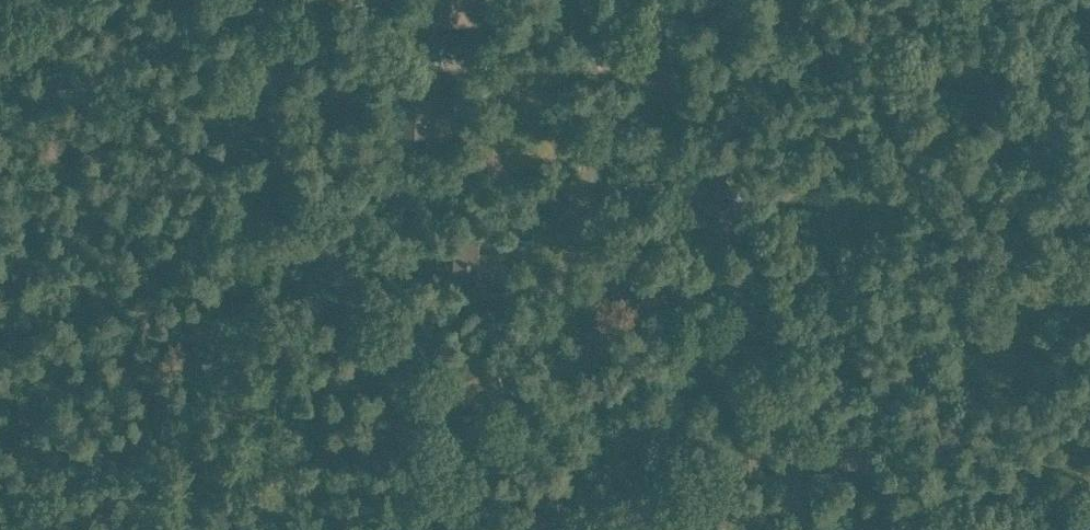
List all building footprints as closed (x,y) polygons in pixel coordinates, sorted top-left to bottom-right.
[(480,0),(437,0),(436,19),(480,20),(480,0)] [(449,131),(451,104),(444,104),(445,96),(402,94),(401,129),(449,131)] [(714,215),(739,188),(714,166),(689,193),(714,215)] [(480,239),(455,238),(454,253),(453,269),(477,270),(479,250),(480,250),(480,239)] [(480,250),(479,250),(477,270),(477,281),(502,282),(504,251),(480,250)]
